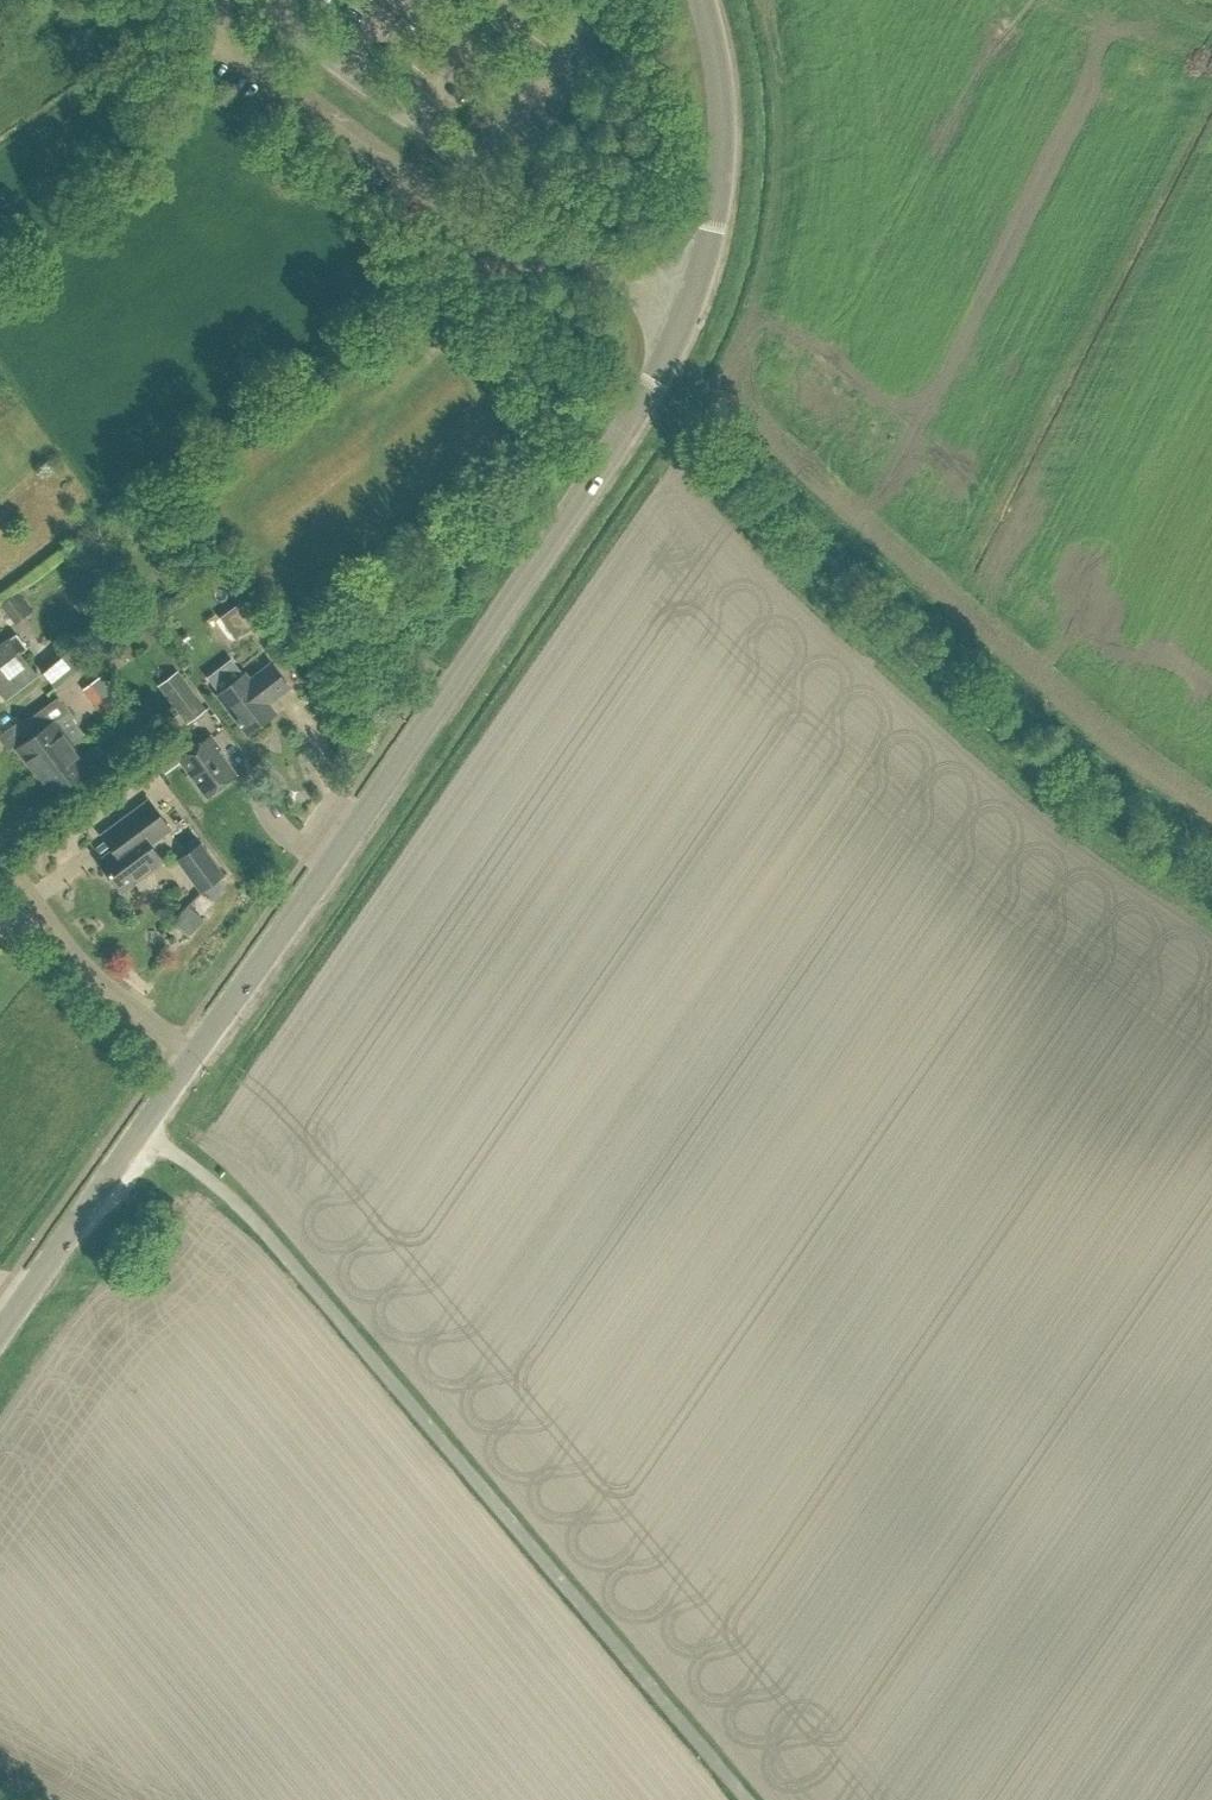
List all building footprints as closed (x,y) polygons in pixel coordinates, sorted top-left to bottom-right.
[(18,592),(2,605),(16,623),(32,611),(18,592)] [(232,646),(259,627),(241,603),(215,622),(232,646)] [(8,700),(38,675),(21,654),(28,649),(16,634),(9,640),(8,638),(0,645),(0,690),(8,700)] [(57,688),(93,658),(78,641),(42,670),(57,688)] [(288,684),(269,660),(248,676),(244,670),(216,692),(246,732),(274,710),(267,701),(288,684)] [(188,724),(208,709),(180,671),(159,686),(188,724)] [(85,688),(107,716),(126,701),(104,673),(85,688)] [(84,733),(57,696),(23,722),(33,735),(16,748),(34,772),(73,742),(84,733)] [(205,794),(235,772),(217,748),(219,746),(209,733),(177,757),(180,762),(205,794)] [(73,742),(34,772),(51,795),(78,775),(88,788),(114,768),(96,744),(82,755),(73,742)] [(113,846),(104,853),(97,858),(120,890),(161,860),(148,843),(168,827),(147,799),(112,825),(113,827),(104,834),(113,846)] [(201,894),(227,876),(203,843),(178,861),(201,894)] [(204,922),(189,906),(173,922),(189,937),(204,922)]
